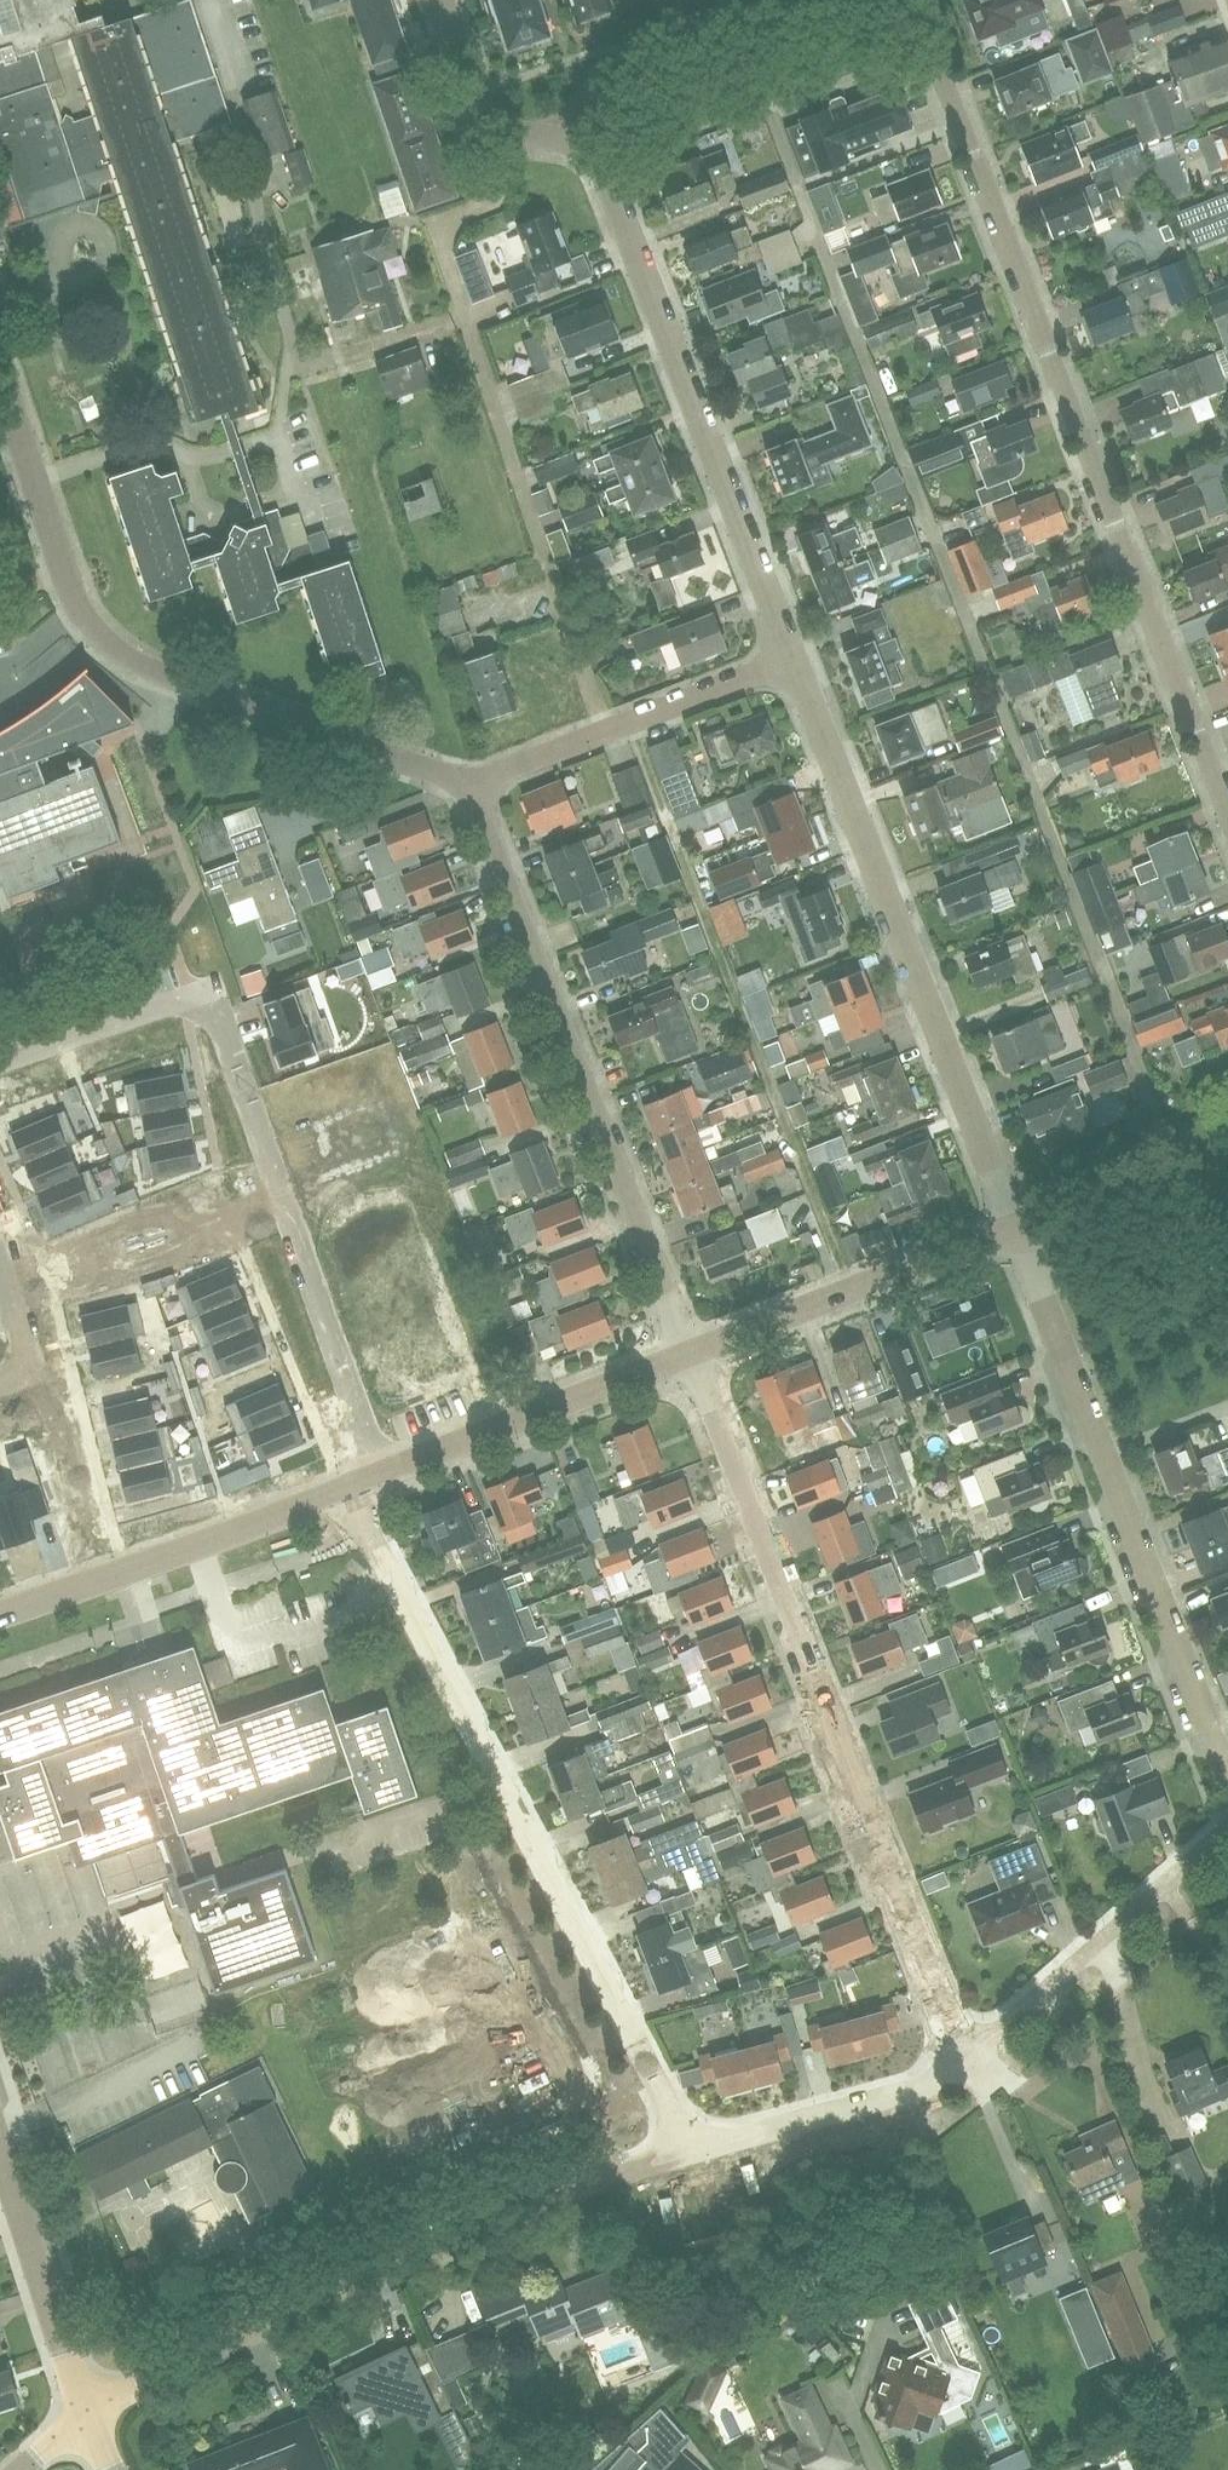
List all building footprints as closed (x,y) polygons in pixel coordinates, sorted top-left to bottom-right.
[(80,21),(73,0),(0,0),(0,50),(80,21)] [(392,0),(354,0),(378,76),(406,67),(401,54),(409,52),(392,0)] [(550,35),(539,1),(541,0),(491,0),(496,16),(498,15),(510,48),(515,47),(518,50),(532,45),(532,41),(550,35)] [(577,22),(594,16),(600,20),(610,17),(612,9),(614,9),(611,0),(569,0),(577,22)] [(1001,45),(1031,34),(1022,12),(1042,4),(1040,0),(968,0),(975,17),(970,19),(977,36),(995,29),(1001,45)] [(0,113),(0,155),(5,153),(20,199),(27,222),(79,205),(99,198),(102,183),(118,177),(122,190),(182,373),(175,376),(177,379),(187,410),(187,411),(215,401),(220,414),(223,422),(232,419),(267,408),(256,373),(249,375),(212,262),(204,237),(188,188),(186,181),(173,143),(233,123),(196,12),(178,2),(105,26),(101,14),(80,21),(0,50),(0,111),(1,113),(0,113)] [(1149,17),(1127,26),(1123,15),(1098,24),(1108,51),(1132,43),(1154,34),(1186,23),(1180,5),(1148,15),(1149,17)] [(1099,30),(1069,41),(1085,82),(1114,70),(1099,30)] [(1142,144),(1195,125),(1188,105),(1190,104),(1194,117),(1207,112),(1203,100),(1227,91),(1227,48),(1224,35),(1168,54),(1177,79),(1125,97),(1142,144)] [(1129,44),(1108,52),(1113,66),(1135,58),(1129,44)] [(1001,100),(1004,109),(1009,111),(1009,113),(1031,105),(1037,107),(1046,104),(1049,98),(1079,86),(1071,67),(1065,69),(1059,53),(1023,67),(1024,71),(997,81),(1003,95),(1001,100)] [(415,69),(373,83),(416,210),(458,196),(415,69)] [(819,171),(820,172),(850,161),(846,150),(911,125),(896,88),(848,107),(845,98),(841,96),(831,99),(830,103),(831,107),(800,119),(800,120),(785,126),(805,177),(819,171)] [(295,145),(276,90),(245,101),(263,156),(295,145)] [(1023,144),(1029,160),(1024,162),(1030,175),(1034,173),(1037,181),(1081,164),(1073,143),(1092,135),(1086,119),(1023,144)] [(1224,165),(1227,164),(1227,128),(1213,133),(1213,135),(1199,140),(1209,169),(1224,163),(1224,165)] [(1143,148),(1138,134),(1090,153),(1096,167),(1143,148)] [(302,151),(284,157),(295,189),(313,183),(302,151)] [(682,170),(661,178),(670,200),(664,202),(669,214),(674,212),(675,214),(714,198),(720,196),(718,190),(723,188),(718,176),(731,171),(728,163),(723,152),(700,161),(699,157),(680,165),(682,170)] [(1113,177),(1096,185),(1095,183),(1081,188),(1080,187),(1041,202),(1055,236),(1072,229),(1079,232),(1086,229),(1089,222),(1094,221),(1088,207),(1102,202),(1103,203),(1156,183),(1143,152),(1108,165),(1113,177)] [(736,186),(744,208),(791,190),(781,167),(736,186)] [(900,216),(900,218),(940,202),(928,170),(888,185),(890,192),(872,199),(882,223),(900,216)] [(1199,181),(1207,201),(1227,192),(1227,173),(1227,170),(1199,181)] [(536,216),(535,221),(519,227),(530,254),(525,256),(530,268),(507,277),(518,305),(541,296),(539,292),(560,284),(552,265),(571,258),(554,213),(550,215),(546,212),(536,216)] [(837,229),(845,248),(872,236),(864,218),(837,229)] [(686,243),(698,272),(735,257),(739,266),(763,257),(796,245),(790,229),(753,242),(746,226),(728,233),(725,224),(706,232),(707,235),(686,243)] [(907,237),(890,244),(886,233),(846,249),(856,277),(894,262),(898,272),(890,275),(899,299),(929,287),(922,271),(958,256),(957,254),(960,250),(956,240),(951,239),(946,225),(923,234),(921,230),(906,236),(907,237)] [(344,240),(366,312),(379,308),(385,329),(403,324),(384,260),(398,256),(390,228),(374,233),(374,231),(344,240)] [(335,321),(366,312),(344,240),(314,249),(335,321)] [(802,261),(796,245),(763,257),(770,273),(802,261)] [(1191,260),(1162,270),(1176,303),(1203,292),(1191,260)] [(754,271),(704,290),(710,306),(706,307),(712,322),(716,320),(718,325),(747,313),(750,323),(786,310),(779,292),(777,288),(763,294),(754,271)] [(824,305),(839,298),(832,284),(817,291),(824,305)] [(1084,312),(1095,341),(1134,326),(1130,315),(1147,308),(1141,293),(1139,290),(1084,312)] [(1205,299),(1215,326),(1227,321),(1227,291),(1205,299)] [(945,342),(950,354),(954,355),(978,346),(980,342),(975,330),(988,325),(977,295),(950,305),(949,302),(931,309),(932,310),(918,315),(923,328),(938,323),(945,342)] [(875,321),(865,296),(850,301),(859,327),(875,321)] [(517,405),(551,391),(572,384),(562,358),(570,355),(570,356),(617,338),(602,299),(580,308),(578,303),(533,321),(551,368),(509,384),(517,405)] [(741,383),(749,380),(777,368),(772,353),(793,345),(795,352),(821,342),(824,349),(833,345),(836,353),(850,347),(836,313),(815,322),(810,307),(765,324),(770,337),(765,339),(765,336),(747,343),(749,348),(730,355),(741,383)] [(871,349),(918,331),(909,309),(862,327),(871,349)] [(418,345),(377,359),(390,401),(432,386),(418,345)] [(1152,394),(1144,397),(1135,400),(1137,403),(1122,409),(1133,439),(1171,424),(1166,411),(1201,398),(1210,395),(1209,394),(1196,360),(1168,371),(1174,386),(1152,394)] [(1003,395),(1001,389),(1012,385),(1010,381),(1014,379),(1008,364),(1004,365),(1003,362),(951,382),(962,411),(1003,395)] [(780,366),(777,368),(749,380),(760,407),(791,395),(780,366)] [(643,403),(631,374),(612,381),(611,379),(592,386),(593,388),(574,396),(580,411),(599,404),(605,417),(607,416),(611,425),(631,417),(627,409),(643,403)] [(935,379),(906,391),(912,406),(941,395),(935,379)] [(873,445),(855,399),(869,393),(866,384),(850,390),(852,395),(826,405),(835,429),(804,441),(802,437),(796,439),(795,438),(766,449),(783,495),(813,483),(808,470),(873,445)] [(551,391),(517,405),(524,423),(558,410),(551,391)] [(282,567),(291,547),(310,541),(300,511),(281,517),(278,508),(268,511),(271,521),(267,523),(232,420),(223,423),(258,526),(247,530),(236,524),(234,525),(230,534),(230,535),(226,544),(206,533),(184,541),(191,562),(214,554),(222,579),(225,578),(229,589),(224,590),(225,592),(226,591),(232,609),(236,608),(239,619),(236,621),(237,623),(280,608),(259,546),(265,544),(274,570),(282,567)] [(1037,449),(1026,421),(1007,428),(1006,425),(987,432),(988,435),(971,441),(988,487),(1015,476),(1019,474),(1022,470),(1023,465),(1022,460),(1020,455),(1037,449)] [(917,473),(967,454),(957,431),(908,450),(917,473)] [(604,455),(594,459),(599,473),(617,466),(623,482),(624,482),(663,467),(664,466),(665,465),(666,464),(666,463),(666,462),(665,462),(663,454),(662,454),(662,453),(661,452),(660,451),(659,451),(658,451),(657,451),(652,437),(627,446),(624,437),(601,446),(604,455)] [(539,485),(580,469),(573,452),(533,467),(539,485)] [(1158,504),(1170,535),(1209,520),(1208,517),(1227,510),(1227,508),(1217,477),(1227,473),(1227,458),(1227,455),(1190,469),(1196,483),(1180,489),(1182,495),(1158,504)] [(151,601),(194,587),(153,463),(110,477),(117,497),(120,496),(123,506),(119,508),(119,509),(121,509),(127,527),(130,526),(133,537),(129,538),(129,540),(131,539),(137,557),(140,556),(143,567),(139,569),(139,570),(141,570),(147,588),(150,587),(153,598),(150,599),(151,601)] [(903,478),(893,465),(872,481),(876,492),(904,482),(903,478)] [(611,503),(629,496),(635,512),(675,497),(663,467),(624,482),(623,482),(605,489),(611,503)] [(170,497),(185,492),(177,470),(163,475),(170,497)] [(603,518),(594,492),(557,506),(567,531),(603,518)] [(1031,541),(1067,527),(1054,494),(1017,508),(1014,499),(995,507),(1004,530),(1015,559),(1035,552),(1031,541)] [(982,505),(962,513),(967,529),(988,520),(982,505)] [(909,516),(873,530),(886,564),(922,550),(909,516)] [(854,558),(851,551),(863,546),(855,526),(829,536),(824,524),(798,534),(807,557),(808,556),(815,573),(854,558)] [(704,562),(693,533),(658,546),(653,532),(628,541),(638,567),(640,566),(641,570),(660,563),(666,577),(704,562)] [(994,586),(976,539),(947,550),(966,597),(994,586)] [(1213,561),(1185,572),(1196,600),(1227,587),(1227,585),(1226,579),(1227,578),(1227,545),(1210,553),(1213,561)] [(609,547),(572,561),(579,579),(616,565),(609,547)] [(856,563),(854,558),(815,573),(822,590),(820,590),(828,611),(855,600),(850,589),(876,578),(868,558),(856,563)] [(376,659),(346,567),(303,581),(309,601),(312,600),(316,610),(311,612),(312,613),(313,613),(319,631),(322,630),(326,641),(321,642),(322,644),(323,643),(329,661),(332,660),(336,672),(333,673),(333,675),(360,666),(364,679),(386,672),(382,657),(376,659)] [(1030,574),(992,589),(1000,610),(1039,594),(1030,574)] [(1035,609),(1045,634),(1065,626),(1064,622),(1099,608),(1086,575),(1050,590),(1054,601),(1035,609)] [(517,707),(508,680),(498,652),(479,659),(469,631),(468,631),(460,608),(456,593),(453,584),(427,592),(435,616),(443,641),(454,638),(472,692),(482,719),(517,707)] [(896,662),(904,659),(895,637),(893,638),(887,624),(881,607),(852,618),(859,635),(861,634),(864,643),(844,651),(861,696),(865,695),(869,707),(895,697),(890,685),(903,680),(896,662)] [(680,615),(631,634),(639,655),(675,640),(685,665),(727,648),(713,613),(683,625),(680,615)] [(1210,634),(1220,660),(1227,657),(1227,627),(1210,634)] [(1028,663),(1037,687),(1077,671),(1095,717),(1122,706),(1109,671),(1121,666),(1111,640),(1073,655),(1071,649),(1044,660),(1043,657),(1028,663)] [(1220,660),(1227,681),(1227,657),(1220,660)] [(4,883),(9,896),(59,878),(54,864),(120,840),(93,767),(47,784),(38,759),(84,742),(95,754),(103,744),(97,737),(134,724),(77,677),(49,700),(19,720),(0,731),(0,884),(4,883)] [(907,715),(877,727),(885,747),(882,750),(886,761),(890,760),(891,762),(922,750),(921,746),(948,735),(935,702),(906,713),(907,715)] [(743,720),(706,734),(703,736),(708,750),(717,754),(722,766),(775,745),(764,716),(745,724),(743,720)] [(996,717),(953,734),(960,750),(1002,733),(996,717)] [(1031,762),(1046,756),(1035,729),(1020,735),(1031,762)] [(1114,765),(1119,780),(1125,778),(1127,782),(1141,776),(1139,772),(1160,764),(1147,732),(1108,748),(1107,745),(1087,752),(1085,747),(1057,759),(1064,777),(1065,776),(1092,766),(1095,772),(1114,765)] [(648,747),(675,819),(702,809),(703,809),(675,737),(648,747)] [(934,785),(904,796),(913,820),(909,823),(914,835),(919,834),(920,839),(960,823),(966,839),(1011,822),(983,748),(952,760),(959,776),(934,786),(934,785)] [(645,805),(653,803),(638,764),(611,774),(626,813),(618,816),(624,831),(651,821),(645,805)] [(567,797),(561,781),(523,796),(537,832),(562,822),(564,826),(577,821),(574,814),(584,810),(578,793),(567,797)] [(767,833),(767,835),(805,820),(793,791),(765,802),(760,789),(729,801),(740,829),(755,823),(760,836),(767,833)] [(334,809),(318,803),(315,814),(330,820),(334,809)] [(702,809),(675,819),(680,833),(707,823),(702,809)] [(414,862),(411,852),(436,843),(424,813),(383,829),(387,841),(366,849),(377,877),(414,862)] [(369,833),(364,820),(340,829),(345,842),(369,833)] [(719,900),(761,884),(760,882),(776,876),(771,864),(778,862),(778,863),(816,849),(805,820),(767,835),(772,848),(751,856),(750,856),(709,872),(719,900)] [(305,944),(268,840),(262,824),(229,836),(237,859),(202,871),(208,889),(221,884),(228,905),(251,897),(267,942),(271,941),(276,955),(305,944)] [(555,878),(592,864),(588,853),(607,846),(601,832),(545,854),(555,878)] [(1133,867),(1139,884),(1198,861),(1186,832),(1172,838),(1170,834),(1148,842),(1155,859),(1133,867)] [(647,842),(663,882),(663,884),(681,877),(665,835),(647,842)] [(970,873),(1021,852),(1015,836),(964,856),(970,873)] [(1112,891),(1113,890),(1103,861),(1094,864),(1088,849),(1067,858),(1084,902),(1112,891)] [(314,863),(324,905),(342,901),(333,859),(314,863)] [(939,887),(952,920),(991,905),(994,912),(1014,904),(1007,886),(1023,879),(1015,859),(979,873),(979,872),(939,887)] [(455,891),(443,860),(403,876),(400,870),(374,881),(385,908),(410,898),(414,908),(455,891)] [(1209,890),(1198,861),(1139,884),(1132,887),(1139,904),(1168,893),(1174,910),(1197,901),(1194,896),(1209,890)] [(596,874),(592,864),(555,878),(565,903),(581,896),(587,911),(607,904),(601,888),(621,881),(615,867),(596,874)] [(794,880),(761,893),(766,908),(782,902),(787,916),(788,916),(790,915),(801,945),(800,946),(806,961),(827,953),(826,950),(842,944),(838,933),(844,930),(827,888),(801,898),(794,880)] [(353,913),(371,909),(367,890),(349,894),(353,913)] [(1112,891),(1084,902),(1098,939),(1100,938),(1126,928),(1112,891)] [(462,910),(422,926),(420,920),(394,930),(404,957),(429,948),(432,957),(474,941),(462,910)] [(596,982),(626,970),(627,975),(648,967),(639,944),(645,942),(645,941),(679,928),(672,910),(613,932),(616,941),(584,953),(596,982)] [(375,912),(346,922),(354,942),(383,931),(375,912)] [(1159,971),(1165,984),(1187,976),(1186,975),(1202,969),(1202,970),(1221,962),(1219,957),(1227,953),(1227,940),(1222,924),(1195,935),(1193,930),(1150,947),(1159,971)] [(966,957),(977,985),(1013,971),(1017,982),(1039,973),(1028,946),(1026,947),(1021,935),(1003,942),(1002,940),(984,947),(985,949),(966,957)] [(358,960),(338,967),(337,968),(341,980),(343,979),(362,972),(358,960)] [(442,974),(442,976),(418,985),(429,1011),(453,1002),(458,1016),(489,1003),(473,962),(442,974)] [(1086,967),(1064,976),(1059,963),(1042,970),(1047,983),(1041,985),(1048,1001),(1093,983),(1086,967)] [(758,966),(735,975),(743,995),(766,985),(758,966)] [(403,967),(379,975),(384,991),(408,983),(403,967)] [(815,998),(789,1008),(796,1027),(836,1012),(874,997),(863,968),(826,983),(825,979),(810,985),(815,998)] [(1211,1000),(1197,980),(1182,990),(1196,1011),(1211,1000)] [(678,1001),(673,986),(630,1003),(632,1006),(609,1015),(620,1045),(657,1031),(668,1061),(699,1049),(680,1000),(678,1001)] [(293,992),(264,1003),(275,1035),(268,1037),(279,1067),(301,1059),(318,1053),(318,1051),(308,1024),(320,1019),(319,1017),(308,987),(293,992)] [(766,987),(744,995),(749,1011),(754,1022),(775,1014),(766,987)] [(836,1012),(843,1028),(829,1034),(835,1050),(850,1044),(848,1039),(885,1025),(874,997),(836,1012)] [(1176,1005),(1133,1022),(1141,1042),(1184,1026),(1176,1005)] [(1201,1053),(1227,1043),(1227,1046),(1227,1007),(1192,1021),(1198,1035),(1194,1036),(1201,1053)] [(771,1015),(754,1022),(761,1041),(777,1034),(771,1015)] [(994,1034),(1008,1071),(1047,1056),(1033,1019),(994,1034)] [(466,1035),(481,1075),(512,1063),(496,1022),(465,1033),(466,1035)] [(447,1034),(400,1053),(407,1069),(454,1051),(450,1042),(447,1034)] [(786,1061),(778,1041),(763,1046),(771,1066),(786,1061)] [(726,1088),(753,1078),(742,1048),(715,1058),(726,1088)] [(829,1064),(824,1049),(804,1056),(805,1058),(785,1065),(791,1079),(811,1071),(829,1064)] [(1085,1055),(1051,1068),(1056,1082),(1090,1068),(1085,1055)] [(862,1101),(907,1083),(896,1057),(869,1068),(867,1061),(828,1076),(833,1089),(854,1080),(862,1101)] [(1085,1073),(1089,1085),(1099,1081),(1104,1093),(1129,1083),(1120,1059),(1085,1073)] [(137,1082),(124,1085),(131,1116),(187,1105),(181,1073),(137,1082)] [(1059,1126),(1065,1140),(1093,1129),(1073,1078),(1036,1093),(1038,1100),(1022,1106),(1031,1131),(1036,1129),(1038,1134),(1059,1126)] [(92,1079),(83,1083),(89,1096),(98,1092),(92,1079)] [(535,1122),(519,1081),(489,1093),(505,1134),(535,1122)] [(864,1115),(869,1117),(870,1121),(849,1129),(854,1141),(892,1126),(890,1120),(917,1110),(907,1083),(862,1101),(862,1102),(860,1106),(864,1115)] [(76,1084),(67,1088),(73,1102),(82,1098),(76,1084)] [(692,1085),(643,1104),(654,1133),(703,1114),(692,1085)] [(480,1089),(463,1096),(435,1106),(441,1121),(469,1110),(468,1107),(484,1100),(480,1089)] [(703,1114),(654,1133),(665,1160),(702,1146),(696,1131),(725,1120),(725,1121),(771,1104),(765,1090),(720,1107),(703,1114)] [(359,1099),(297,1121),(300,1130),(301,1130),(307,1148),(340,1136),(345,1149),(373,1140),(359,1099)] [(801,1101),(787,1107),(795,1128),(810,1122),(801,1101)] [(187,1105),(131,1116),(131,1117),(142,1114),(148,1145),(193,1136),(187,1105)] [(50,1116),(12,1132),(25,1163),(67,1145),(78,1140),(65,1110),(54,1115),(53,1115),(50,1116)] [(112,1119),(100,1121),(106,1135),(117,1130),(112,1119)] [(148,1145),(136,1147),(142,1179),(155,1177),(159,1177),(199,1169),(193,1136),(148,1145)] [(102,1137),(93,1141),(99,1155),(108,1151),(102,1137)] [(842,1137),(831,1141),(838,1157),(848,1153),(842,1137)] [(451,1166),(486,1153),(479,1138),(445,1151),(451,1166)] [(888,1168),(895,1183),(939,1167),(929,1140),(902,1151),(899,1144),(887,1149),(884,1141),(850,1154),(854,1164),(861,1161),(866,1172),(887,1164),(888,1168)] [(512,1153),(514,1160),(490,1170),(501,1196),(525,1187),(528,1195),(559,1183),(542,1141),(512,1153)] [(67,1145),(25,1163),(37,1192),(91,1169),(90,1169),(79,1174),(67,1145)] [(702,1146),(665,1160),(676,1188),(713,1173),(713,1174),(742,1163),(741,1162),(742,1162),(738,1150),(708,1161),(702,1146)] [(748,1181),(785,1167),(778,1148),(743,1162),(742,1162),(741,1162),(742,1163),(748,1181)] [(490,1173),(483,1156),(445,1170),(452,1187),(490,1173)] [(901,1201),(901,1202),(903,1204),(882,1213),(886,1225),(924,1210),(922,1203),(949,1192),(939,1167),(895,1183),(895,1184),(891,1185),(897,1201),(901,1201)] [(91,1169),(37,1192),(50,1222),(91,1204),(103,1199),(91,1169)] [(713,1173),(676,1188),(687,1217),(724,1202),(723,1202),(737,1196),(732,1183),(718,1188),(713,1174),(713,1173)] [(135,1188),(126,1192),(132,1205),(140,1201),(135,1188)] [(477,1191),(462,1197),(474,1227),(489,1221),(477,1191)] [(126,1192),(117,1195),(123,1209),(132,1205),(126,1192)] [(575,1198),(534,1214),(532,1207),(505,1218),(516,1245),(541,1235),(544,1244),(586,1228),(575,1198)] [(758,1247),(788,1236),(777,1207),(745,1219),(749,1228),(718,1240),(719,1242),(700,1250),(712,1280),(749,1266),(744,1252),(758,1246),(758,1247)] [(378,1251),(354,1259),(363,1285),(425,1264),(410,1223),(373,1236),(378,1251)] [(886,1226),(859,1237),(867,1257),(893,1246),(886,1226)] [(552,1263),(556,1275),(536,1283),(547,1311),(584,1297),(580,1288),(606,1278),(594,1247),(552,1263)] [(425,1264),(363,1285),(372,1311),(396,1303),(401,1318),(439,1305),(425,1264)] [(230,1266),(176,1289),(189,1318),(242,1295),(230,1266)] [(525,1281),(519,1266),(485,1279),(491,1294),(525,1281)] [(174,1273),(151,1281),(156,1294),(165,1291),(163,1287),(177,1282),(174,1273)] [(153,1292),(149,1280),(139,1283),(144,1296),(153,1292)] [(1001,1326),(988,1294),(961,1305),(960,1302),(930,1314),(937,1331),(955,1323),(962,1341),(1001,1326)] [(242,1295),(189,1318),(202,1348),(255,1325),(242,1295)] [(599,1301),(559,1317),(556,1311),(530,1321),(541,1349),(566,1339),(569,1349),(611,1333),(599,1301)] [(125,1304),(81,1315),(89,1347),(133,1336),(145,1333),(137,1302),(125,1305),(125,1304)] [(507,1327),(518,1323),(511,1305),(500,1310),(507,1327)] [(525,1323),(508,1330),(519,1357),(536,1350),(525,1323)] [(255,1325),(202,1348),(214,1377),(267,1354),(255,1325)] [(179,1334),(170,1337),(174,1350),(183,1347),(179,1334)] [(907,1335),(885,1343),(906,1398),(928,1389),(907,1335)] [(133,1336),(89,1347),(97,1378),(141,1367),(133,1336)] [(874,1370),(862,1340),(834,1351),(840,1368),(836,1370),(844,1389),(845,1389),(851,1403),(852,1402),(875,1393),(888,1388),(880,1368),(874,1370)] [(173,1360),(165,1363),(170,1376),(178,1374),(173,1360)] [(788,1369),(757,1381),(774,1423),(778,1433),(807,1422),(809,1427),(834,1417),(835,1416),(813,1361),(799,1367),(789,1371),(788,1369)] [(178,1374),(170,1376),(174,1389),(182,1387),(178,1374)] [(989,1376),(944,1393),(956,1425),(974,1418),(981,1435),(1000,1428),(1002,1432),(1024,1424),(1028,1421),(1030,1416),(1030,1411),(1026,1407),(1022,1405),(1017,1405),(1015,1406),(1009,1389),(1000,1392),(993,1374),(989,1376)] [(279,1383),(226,1405),(238,1434),(291,1412),(279,1383)] [(60,1393),(65,1409),(87,1402),(97,1436),(106,1434),(91,1384),(60,1393)] [(198,1385),(189,1388),(194,1403),(203,1399),(198,1385)] [(879,1403),(875,1393),(852,1402),(856,1411),(853,1412),(862,1435),(874,1430),(871,1422),(886,1416),(888,1421),(906,1414),(899,1395),(879,1403)] [(149,1397),(105,1408),(112,1439),(156,1428),(149,1397)] [(203,1399),(194,1403),(198,1416),(207,1413),(203,1399)] [(291,1412),(238,1434),(251,1464),(304,1442),(291,1412)] [(847,1412),(835,1417),(844,1441),(856,1436),(847,1412)] [(817,1424),(825,1446),(841,1440),(833,1418),(817,1424)] [(663,1466),(647,1424),(616,1436),(628,1468),(617,1472),(622,1486),(631,1483),(629,1478),(631,1477),(632,1478),(663,1466)] [(156,1428),(112,1439),(120,1470),(164,1460),(176,1457),(168,1425),(156,1428)] [(198,1435),(189,1438),(194,1452),(203,1449),(198,1435)] [(894,1436),(878,1441),(887,1466),(888,1466),(898,1492),(912,1487),(895,1437),(894,1436)] [(874,1472),(864,1476),(870,1491),(892,1482),(887,1469),(888,1468),(887,1466),(878,1441),(865,1446),(865,1447),(874,1472)] [(1195,1460),(1187,1441),(1157,1453),(1171,1491),(1211,1476),(1214,1485),(1227,1480),(1227,1447),(1195,1460)] [(0,1495),(0,1529),(6,1547),(36,1536),(30,1519),(36,1517),(50,1512),(28,1446),(6,1454),(18,1489),(0,1495)] [(922,1451),(911,1455),(923,1490),(934,1486),(922,1451)] [(1028,1503),(1031,1508),(1037,1510),(1042,1510),(1047,1507),(1050,1501),(1049,1495),(1050,1495),(1038,1464),(1030,1467),(1024,1464),(1019,1451),(973,1468),(992,1518),(1010,1511),(1028,1503)] [(803,1470),(787,1476),(799,1507),(841,1491),(848,1488),(837,1457),(829,1460),(810,1467),(803,1470)] [(164,1460),(120,1470),(128,1502),(172,1491),(164,1460)] [(266,1464),(248,1472),(245,1467),(218,1478),(225,1494),(252,1483),(270,1475),(266,1464)] [(578,1507),(591,1502),(600,1499),(588,1466),(565,1475),(578,1508),(578,1507)] [(527,1503),(528,1503),(543,1497),(534,1473),(518,1480),(517,1477),(486,1489),(496,1514),(487,1517),(496,1542),(504,1538),(512,1536),(512,1535),(509,1528),(527,1520),(533,1518),(530,1511),(527,1503)] [(683,1479),(643,1495),(641,1490),(615,1500),(626,1527),(650,1517),(654,1526),(696,1510),(683,1479)] [(213,1481),(204,1484),(209,1498),(218,1495),(213,1481)] [(892,1482),(870,1491),(874,1505),(875,1506),(898,1497),(896,1493),(892,1482)] [(494,1543),(482,1511),(468,1517),(461,1498),(422,1514),(430,1535),(422,1538),(428,1555),(437,1552),(437,1551),(465,1540),(475,1567),(501,1557),(495,1542),(494,1543)] [(610,1553),(591,1502),(578,1507),(591,1544),(597,1558),(610,1553)] [(1227,1533),(1227,1529),(1225,1521),(1227,1520),(1227,1506),(1220,1509),(1220,1508),(1183,1522),(1193,1547),(1227,1533)] [(844,1510),(813,1523),(829,1564),(846,1557),(848,1563),(876,1552),(864,1521),(850,1526),(844,1510)] [(1059,1580),(1061,1584),(1083,1575),(1087,1573),(1089,1568),(1089,1563),(1086,1559),(1081,1556),(1076,1557),(1075,1558),(1068,1540),(1061,1543),(1054,1525),(1003,1545),(1015,1577),(1023,1599),(1043,1592),(1041,1587),(1059,1580)] [(661,1544),(665,1556),(645,1564),(655,1593),(693,1578),(689,1569),(715,1560),(703,1528),(661,1544)] [(460,1593),(473,1625),(512,1611),(504,1589),(533,1579),(530,1571),(587,1550),(587,1548),(590,1547),(585,1532),(563,1540),(517,1556),(522,1570),(460,1593)] [(948,1557),(939,1533),(920,1540),(929,1564),(948,1557)] [(1193,1547),(1203,1571),(1227,1561),(1227,1533),(1193,1547)] [(916,1545),(893,1554),(902,1575),(925,1566),(916,1545)] [(627,1548),(597,1558),(604,1577),(633,1566),(627,1548)] [(892,1562),(868,1572),(868,1570),(836,1583),(852,1624),(884,1612),(878,1598),(902,1589),(892,1562)] [(672,1614),(686,1609),(692,1625),(734,1609),(722,1577),(680,1594),(680,1593),(666,1598),(672,1614)] [(1212,1598),(1214,1603),(1210,1605),(1217,1624),(1222,1623),(1223,1626),(1227,1625),(1227,1592),(1212,1598)] [(1109,1648),(1110,1648),(1098,1616),(1090,1620),(1084,1617),(1079,1604),(1033,1622),(1045,1654),(1051,1671),(1088,1657),(1091,1661),(1097,1664),(1102,1663),(1107,1659),(1110,1655),(1109,1648)] [(512,1612),(512,1611),(473,1625),(485,1659),(547,1636),(543,1625),(537,1627),(529,1606),(512,1612)] [(581,1637),(618,1624),(613,1607),(593,1615),(560,1627),(566,1642),(581,1637)] [(890,1624),(892,1629),(852,1645),(864,1676),(905,1660),(902,1651),(927,1641),(916,1614),(890,1624)] [(626,1643),(618,1624),(581,1637),(588,1657),(626,1643)] [(753,1657),(741,1626),(698,1643),(708,1668),(701,1670),(707,1686),(727,1678),(723,1669),(753,1657)] [(642,1653),(665,1644),(659,1629),(636,1638),(642,1653)] [(219,1723),(193,1645),(0,1711),(0,1772),(5,1770),(9,1782),(0,1785),(0,1811),(16,1858),(68,1841),(77,1867),(162,1838),(215,1993),(317,1958),(286,1868),(220,1890),(214,1873),(197,1879),(181,1832),(352,1773),(365,1812),(418,1794),(387,1705),(336,1722),(324,1687),(219,1723)] [(669,1645),(636,1657),(642,1673),(675,1660),(669,1645)] [(954,1648),(941,1653),(946,1667),(960,1662),(954,1648)] [(516,1709),(556,1694),(549,1674),(571,1666),(567,1655),(505,1678),(516,1709)] [(730,1687),(727,1678),(707,1686),(719,1716),(726,1713),(730,1723),(772,1706),(760,1675),(730,1687)] [(1114,1694),(1108,1680),(1058,1700),(1071,1732),(1093,1724),(1100,1741),(1119,1733),(1121,1738),(1143,1729),(1147,1726),(1149,1721),(1149,1716),(1145,1712),(1141,1710),(1136,1711),(1134,1711),(1127,1693),(1119,1696),(1114,1694)] [(893,1718),(882,1722),(895,1754),(940,1736),(933,1718),(951,1711),(940,1683),(887,1703),(893,1718)] [(601,1727),(653,1708),(652,1707),(652,1708),(646,1693),(637,1696),(596,1712),(601,1727)] [(564,1716),(556,1694),(516,1709),(528,1742),(590,1719),(586,1708),(564,1716)] [(601,1727),(606,1738),(580,1748),(582,1752),(548,1765),(559,1792),(594,1779),(587,1762),(613,1752),(610,1743),(659,1725),(653,1708),(601,1727)] [(677,1769),(695,1762),(715,1754),(709,1740),(713,1739),(706,1722),(681,1732),(677,1720),(664,1725),(675,1753),(672,1755),(677,1769)] [(731,1787),(718,1793),(719,1794),(752,1781),(748,1772),(778,1760),(766,1729),(724,1746),(726,1752),(718,1755),(725,1774),(731,1787)] [(956,1777),(911,1794),(924,1829),(929,1828),(931,1832),(944,1827),(943,1823),(974,1810),(965,1788),(1007,1771),(997,1744),(973,1754),(951,1763),(956,1777)] [(599,1793),(594,1779),(559,1792),(569,1819),(602,1806),(605,1812),(637,1799),(641,1811),(659,1804),(686,1794),(682,1785),(681,1785),(676,1773),(663,1778),(665,1783),(640,1792),(636,1794),(631,1781),(599,1793)] [(718,1793),(690,1803),(697,1819),(737,1804),(746,1826),(754,1823),(755,1826),(797,1809),(785,1778),(755,1790),(752,1781),(719,1794),(718,1793)] [(1152,1818),(1170,1810),(1157,1778),(1133,1787),(1133,1786),(1096,1800),(1102,1816),(1099,1817),(1097,1822),(1101,1831),(1105,1833),(1109,1832),(1115,1847),(1151,1834),(1145,1817),(1151,1815),(1152,1818)] [(1050,1793),(1034,1799),(1041,1817),(1057,1810),(1050,1793)] [(659,1804),(641,1811),(627,1816),(633,1833),(665,1820),(659,1804)] [(704,1836),(703,1836),(697,1819),(641,1842),(643,1847),(631,1852),(624,1833),(590,1847),(602,1875),(651,1857),(704,1836)] [(709,1836),(703,1836),(704,1836),(711,1854),(715,1853),(715,1851),(745,1840),(738,1823),(708,1834),(709,1836)] [(759,1890),(770,1886),(770,1887),(790,1879),(786,1869),(816,1857),(804,1827),(762,1844),(767,1855),(748,1863),(759,1890)] [(711,1854),(704,1836),(651,1857),(602,1875),(613,1904),(646,1891),(641,1878),(658,1872),(674,1865),(676,1871),(703,1860),(702,1858),(711,1854)] [(738,1861),(755,1854),(749,1840),(712,1855),(719,1872),(740,1864),(738,1861)] [(1002,1892),(970,1904),(985,1943),(1044,1920),(1038,1904),(1029,1881),(1050,1875),(1037,1842),(1005,1855),(1013,1876),(998,1882),(1002,1892)] [(794,1888),(790,1879),(770,1887),(777,1902),(783,1900),(793,1924),(835,1907),(823,1876),(794,1888)] [(681,1909),(697,1903),(692,1890),(687,1891),(660,1902),(665,1915),(666,1915),(681,1909)] [(874,1948),(863,1917),(821,1934),(830,1958),(822,1961),(828,1977),(851,1968),(847,1958),(874,1948)] [(680,1951),(696,1945),(689,1926),(687,1927),(672,1932),(669,1922),(638,1934),(642,1946),(638,1947),(643,1962),(648,1960),(648,1962),(680,1951)] [(779,1939),(773,1923),(746,1934),(752,1949),(779,1939)] [(797,1933),(772,1943),(773,1945),(757,1951),(761,1962),(777,1956),(778,1957),(802,1947),(797,1933)] [(696,1945),(680,1951),(648,1962),(653,1974),(648,1976),(654,1991),(658,1989),(659,1991),(682,1982),(687,1996),(718,1988),(701,1943),(696,1945)] [(154,1963),(154,1945),(141,1944),(141,1963),(154,1963)] [(742,1992),(762,1987),(754,1967),(737,1974),(742,1992)] [(91,2003),(95,2016),(124,2008),(120,1994),(91,2003)] [(695,2018),(729,2010),(726,1999),(693,2007),(695,2018)] [(876,2013),(851,2020),(860,2056),(891,2048),(887,2031),(899,2028),(892,2004),(874,2008),(876,2013)] [(860,2056),(851,2020),(821,2028),(820,2023),(807,2026),(814,2051),(825,2048),(830,2065),(860,2056)] [(789,2057),(783,2033),(770,2037),(771,2042),(742,2050),(752,2086),(782,2077),(778,2060),(789,2057)] [(1200,2048),(1167,2062),(1177,2086),(1170,2089),(1181,2115),(1227,2095),(1227,2066),(1227,2065),(1211,2073),(1200,2048)] [(752,2086),(742,2050),(713,2057),(712,2053),(698,2057),(705,2081),(716,2078),(721,2094),(752,2086)] [(113,2137),(78,2154),(99,2198),(127,2185),(134,2198),(152,2189),(145,2176),(211,2144),(222,2166),(219,2170),(218,2175),(219,2180),(221,2184),(224,2187),(229,2189),(233,2190),(249,2222),(274,2210),(271,2205),(312,2186),(301,2164),(300,2164),(291,2146),(292,2145),(271,2103),(276,2101),(259,2066),(228,2081),(200,2095),(201,2097),(191,2101),(190,2099),(113,2137)] [(1106,2154),(1125,2146),(1115,2121),(1086,2133),(1091,2143),(1066,2154),(1078,2183),(1086,2202),(1120,2187),(1106,2154)] [(1175,2153),(1159,2160),(1176,2198),(1181,2210),(1189,2206),(1209,2197),(1204,2186),(1198,2189),(1180,2151),(1175,2153)] [(1027,2216),(985,2234),(1005,2283),(1047,2265),(1041,2251),(1055,2246),(1045,2220),(1031,2226),(1027,2216)] [(520,2283),(481,2299),(490,2321),(494,2330),(511,2323),(516,2334),(519,2342),(539,2333),(539,2335),(575,2321),(580,2333),(641,2309),(623,2266),(565,2290),(560,2276),(523,2291),(520,2283)] [(1113,2275),(1091,2283),(1126,2374),(1149,2365),(1113,2275)] [(908,2303),(923,2335),(959,2318),(943,2287),(908,2303)] [(452,2338),(432,2346),(446,2379),(455,2375),(466,2371),(452,2338)] [(842,2355),(831,2342),(821,2350),(833,2363),(842,2355)] [(384,2359),(339,2381),(353,2411),(372,2403),(376,2412),(395,2403),(401,2416),(409,2412),(417,2429),(435,2420),(448,2447),(469,2437),(455,2410),(454,2409),(442,2384),(435,2368),(421,2375),(408,2347),(407,2344),(383,2356),(384,2359)] [(973,2398),(982,2372),(944,2358),(940,2369),(891,2352),(876,2397),(880,2408),(878,2415),(885,2418),(890,2427),(900,2423),(911,2427),(912,2425),(922,2429),(932,2424),(935,2414),(937,2415),(941,2404),(961,2394),(973,2398)] [(19,2401),(10,2370),(0,2373),(0,2408),(19,2401)] [(456,2377),(442,2384),(454,2409),(468,2403),(456,2377)] [(785,2399),(805,2441),(768,2459),(774,2469),(834,2469),(852,2461),(836,2426),(831,2428),(811,2387),(785,2399)] [(671,2457),(677,2450),(675,2448),(686,2437),(687,2436),(662,2407),(591,2469),(697,2469),(682,2457),(677,2462),(671,2457)] [(307,2416),(190,2463),(193,2469),(266,2469),(287,2462),(290,2469),(328,2469),(307,2416)]
